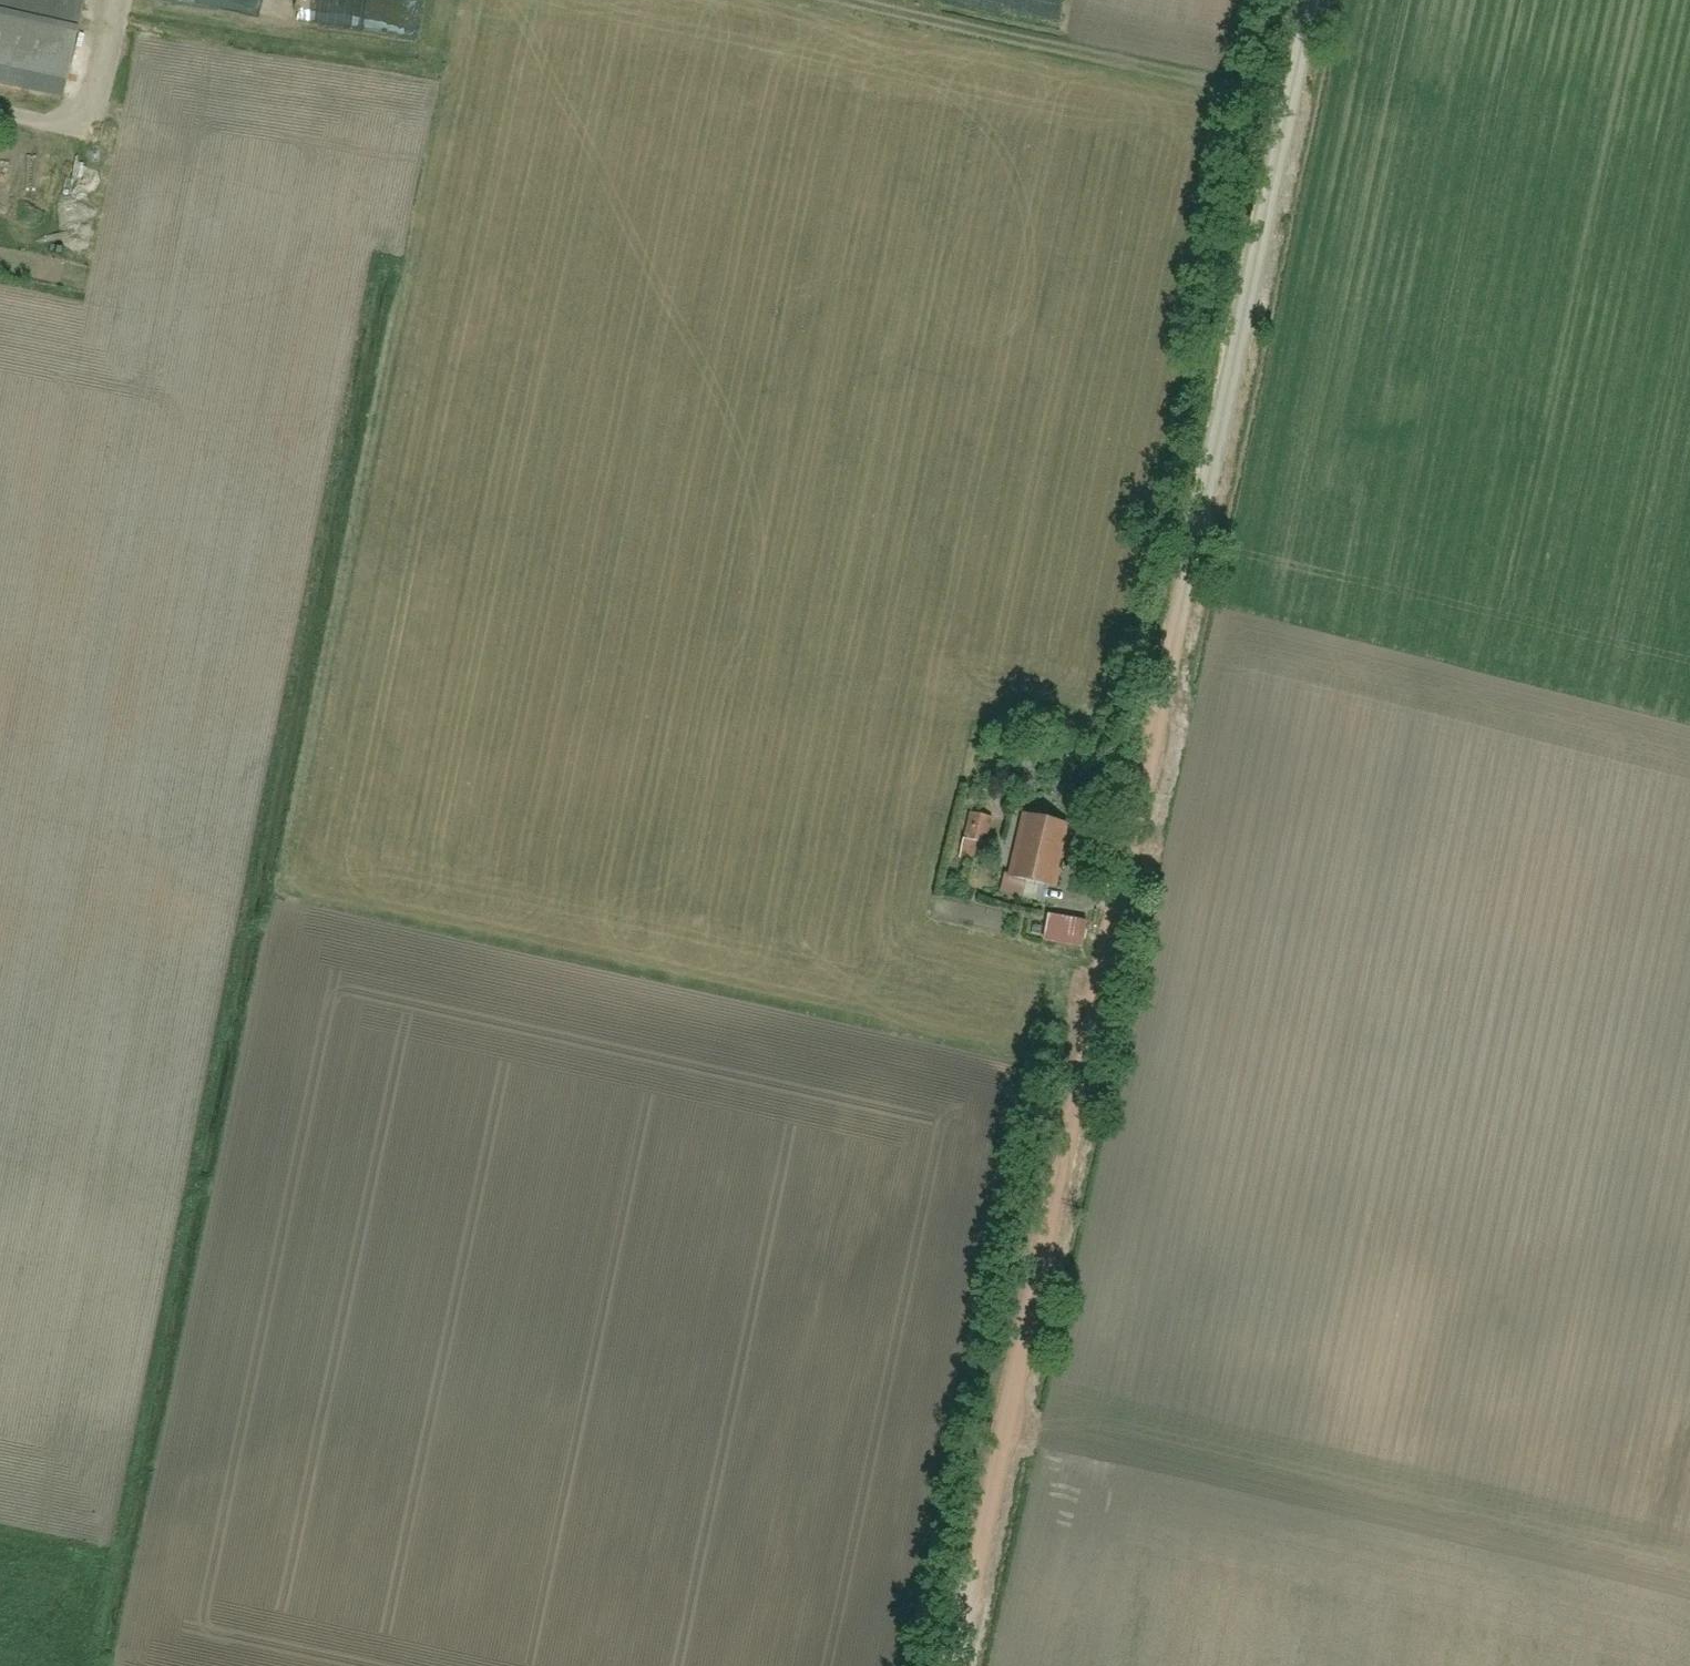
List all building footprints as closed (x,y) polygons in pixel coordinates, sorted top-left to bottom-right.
[(73,78),(89,0),(0,0),(0,62),(73,78)] [(967,792),(960,825),(989,831),(996,799),(967,792)] [(1071,813),(1029,807),(1019,881),(1061,887),(1071,813)] [(1089,925),(1053,918),(1048,941),(1084,948),(1089,925)]
